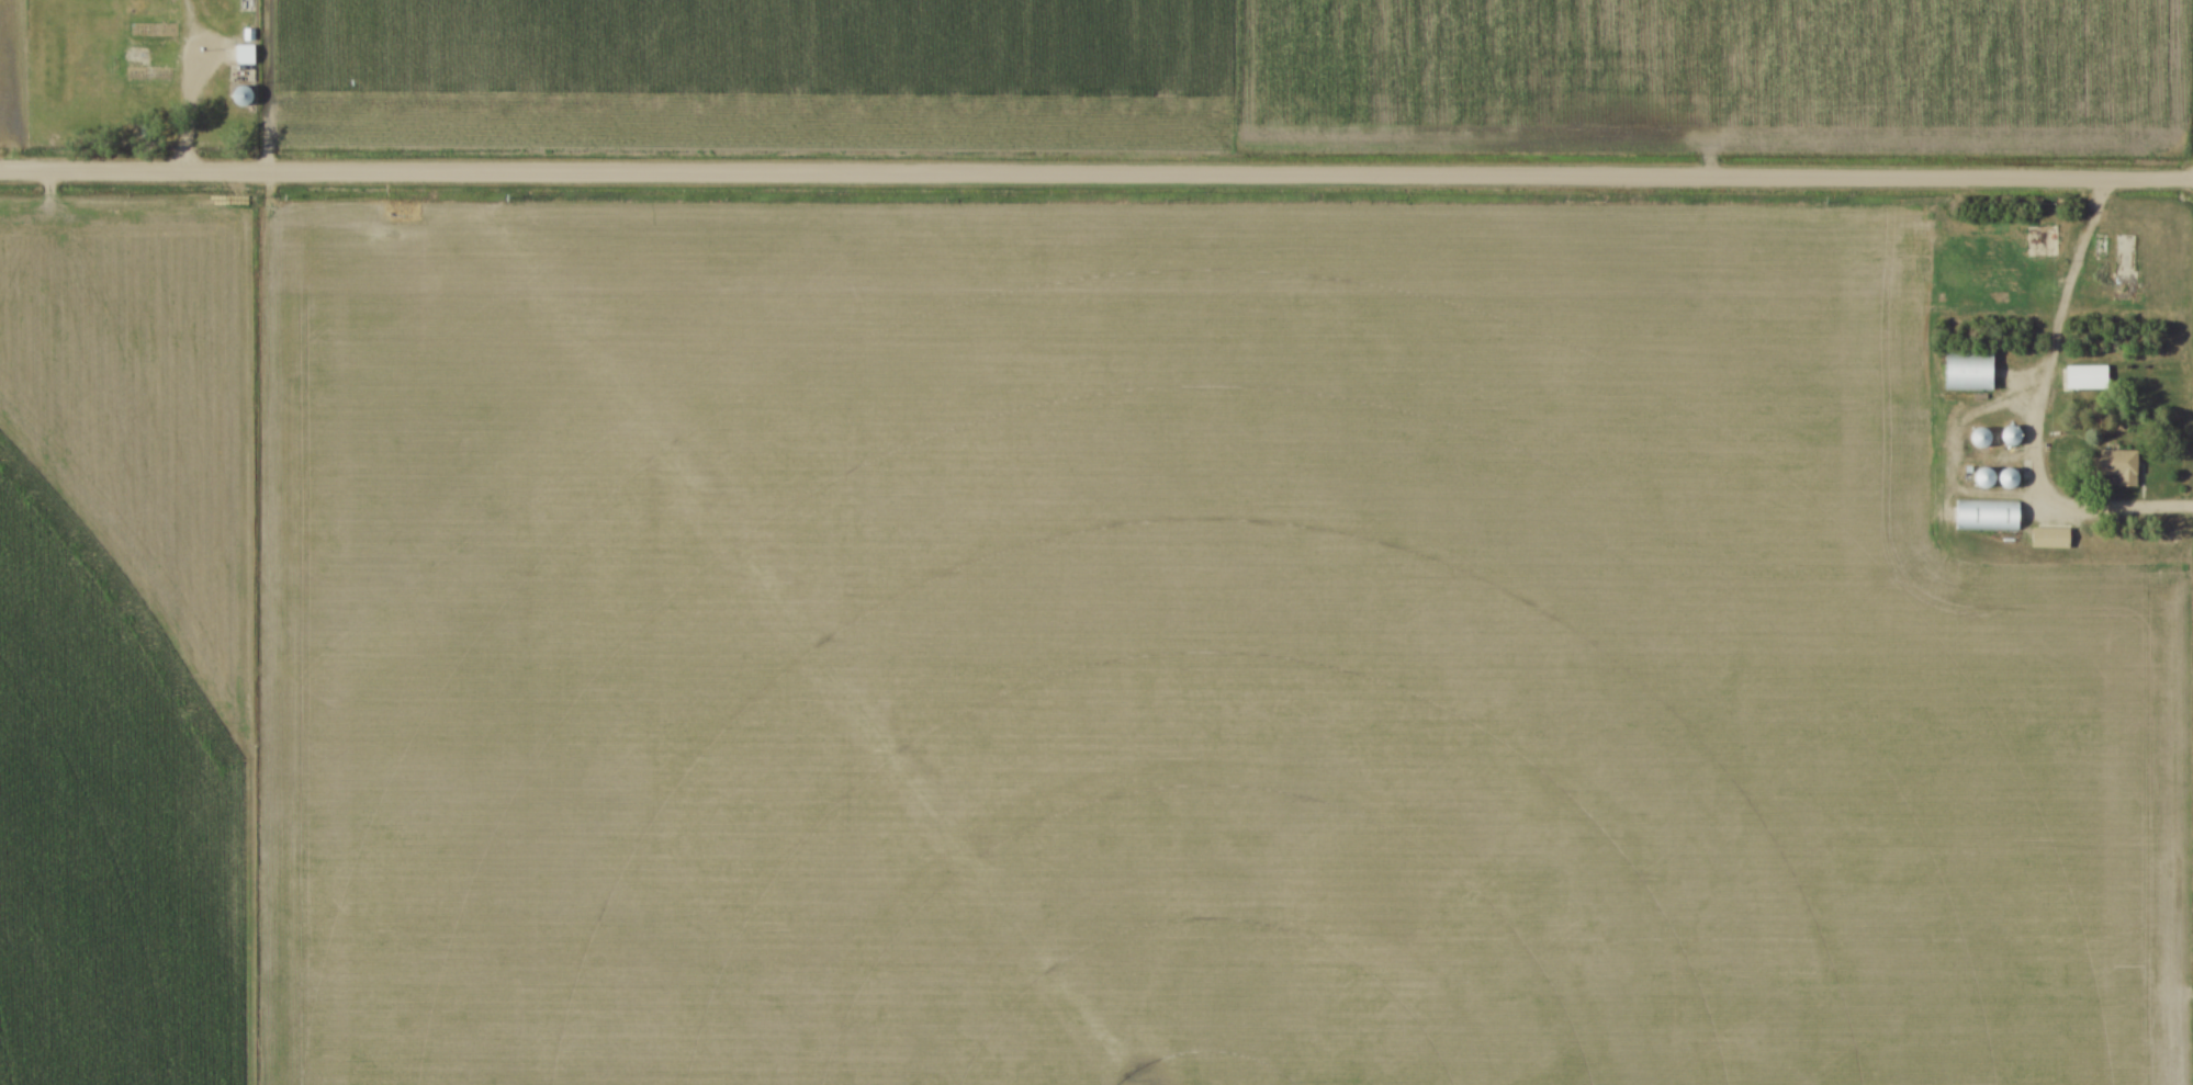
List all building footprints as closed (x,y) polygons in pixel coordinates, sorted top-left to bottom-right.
[(244,33),(254,33),(254,45),(244,45),(244,33)] [(234,48),(254,48),(254,68),(234,68),(234,48)] [(162,93),(162,59),(131,59),(131,71),(137,71),(137,93),(162,93)] [(255,99),(247,83),(231,91),(239,107),(255,99)] [(1941,351),(1990,350),(1991,388),(1942,389),(1941,351)] [(2061,365),(2102,365),(2102,387),(2061,387),(2061,365)] [(2013,424),(1999,431),(2008,446),(2021,439),(2013,424)] [(1987,429),(1975,428),(1973,446),(1986,447),(1987,429)] [(2103,449),(2136,449),(2136,487),(2102,487),(2103,449)] [(2019,468),(2000,468),(2000,487),(2019,487),(2019,468)] [(1953,498),(2015,498),(2015,523),(1953,523),(1953,498)] [(2027,524),(2065,524),(2065,547),(2027,547),(2027,524)]
